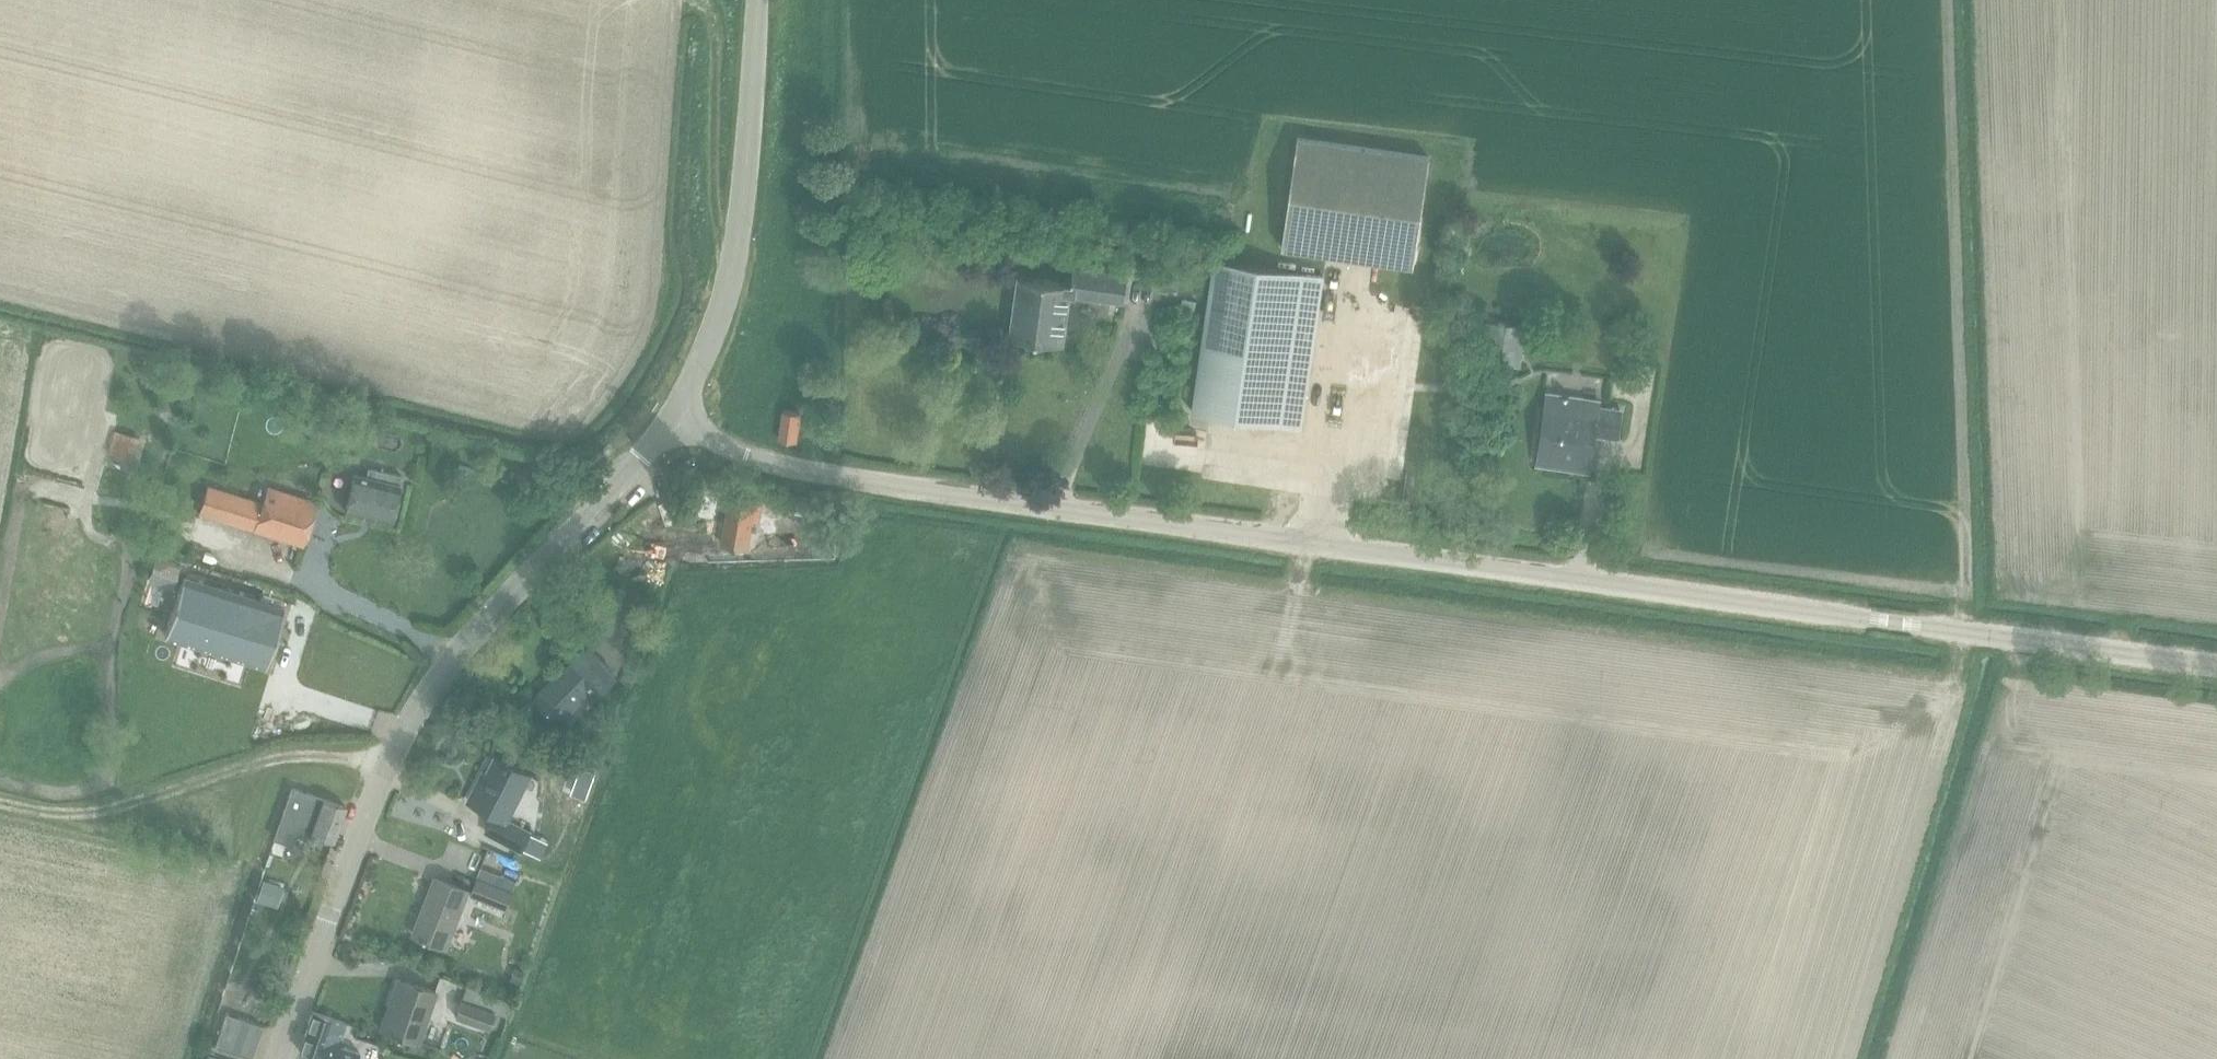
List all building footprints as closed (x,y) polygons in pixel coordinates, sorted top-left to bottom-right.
[(1414,265),(1429,155),(1298,136),(1282,247),(1414,265)] [(1303,427),(1305,407),(1322,276),(1214,262),(1194,413),(1303,427)] [(1124,301),(1127,279),(1128,275),(1072,267),(1070,283),(1018,276),(1010,336),(1063,343),(1069,294),(1124,301)] [(1414,291),(1416,314),(1426,313),(1424,290),(1414,291)] [(1617,437),(1620,415),(1621,409),(1599,406),(1599,399),(1548,392),(1539,452),(1572,456),(1570,467),(1589,470),(1594,433),(1617,437)] [(1622,421),(1644,424),(1646,409),(1624,406),(1622,421)] [(780,438),(797,440),(801,412),(784,409),(780,438)] [(133,422),(129,447),(152,450),(155,426),(133,422)] [(1143,422),(1137,465),(1202,474),(1208,431),(1143,422)] [(354,473),(350,490),(345,511),(390,522),(401,475),(368,467),(366,476),(354,473)] [(198,512),(282,539),(303,545),(316,502),(266,486),(261,502),(207,485),(198,512)] [(722,543),(743,547),(746,548),(752,515),(760,517),(762,502),(731,496),(722,543)] [(164,634),(244,659),(265,666),(283,607),(183,575),(164,634)] [(535,697),(551,712),(560,721),(587,692),(594,698),(615,675),(588,649),(567,671),(562,667),(561,668),(562,669),(535,697)] [(486,831),(506,841),(522,849),(531,830),(507,818),(530,775),(496,757),(482,785),(478,783),(469,801),(495,815),(486,831)] [(292,787),(274,838),(292,844),(296,831),(315,838),(316,835),(333,841),(345,806),(325,799),(292,787)] [(473,892),(505,904),(512,888),(479,875),(473,892)] [(415,935),(427,940),(428,938),(446,945),(468,890),(437,878),(415,935)] [(283,886),(264,879),(257,897),(276,904),(283,886)] [(380,1029),(401,1036),(418,1042),(435,991),(398,978),(380,1029)] [(494,1012),(461,1000),(455,1017),(488,1028),(494,1012)] [(299,1050),(325,1058),(356,1058),(359,1051),(338,1044),(346,1022),(313,1011),(299,1050)] [(214,1047),(252,1058),(262,1025),(225,1013),(214,1047)]
